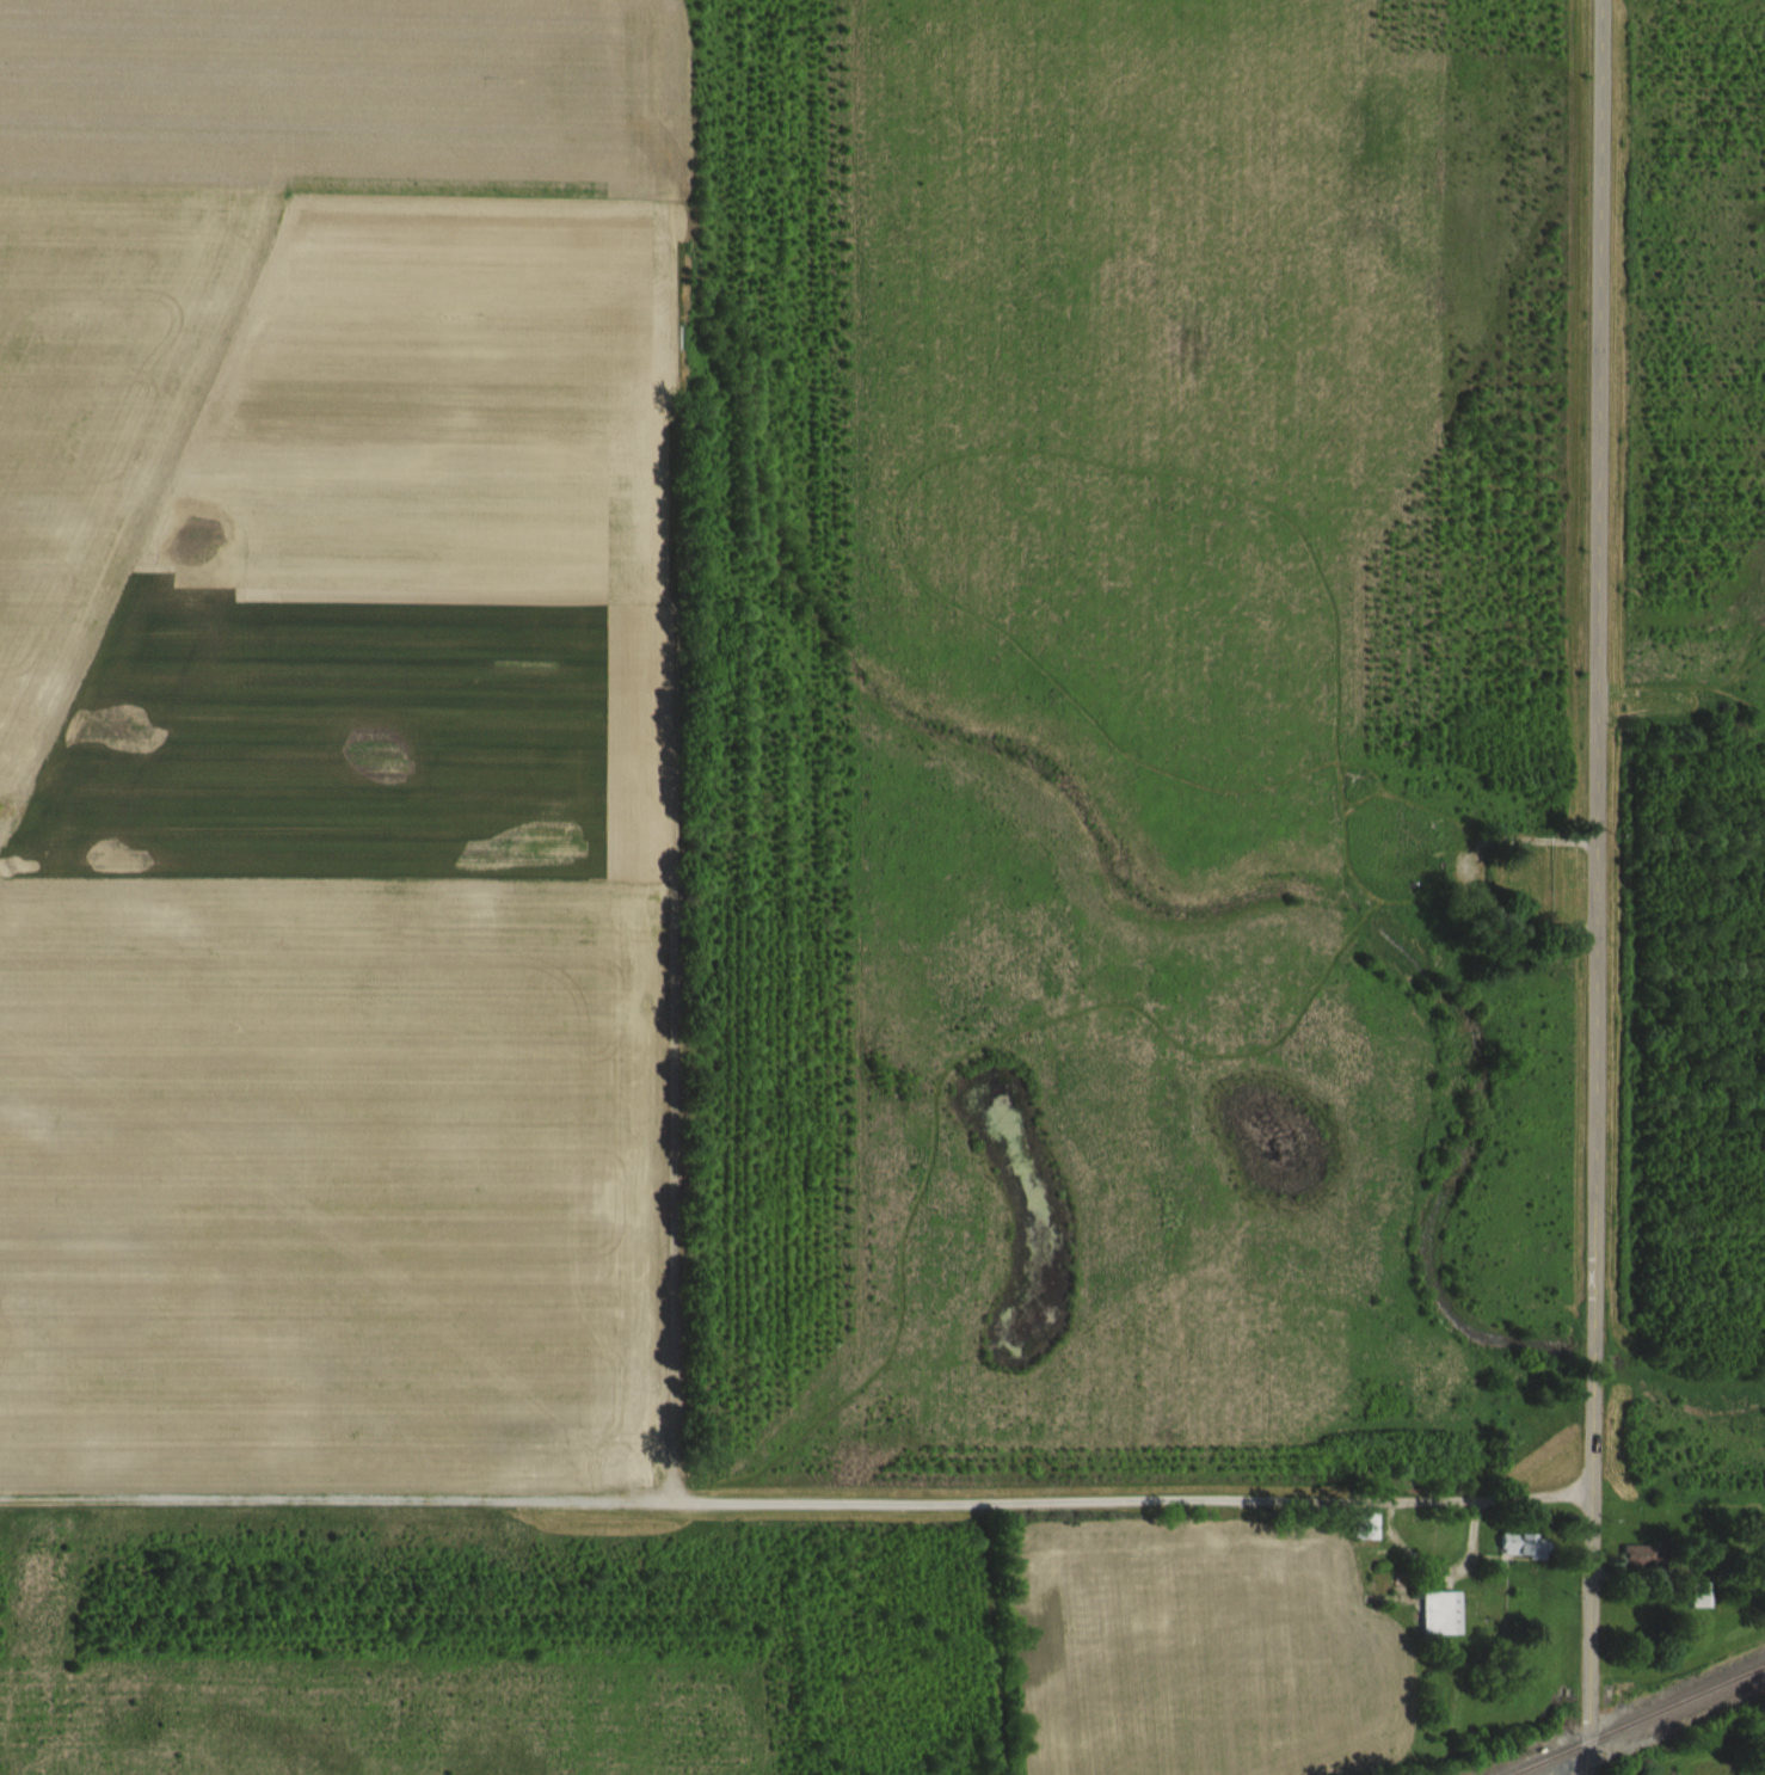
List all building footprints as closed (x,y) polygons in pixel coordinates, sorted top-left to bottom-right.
[(1390,1556),(1390,1530),(1367,1529),(1367,1556),(1390,1556)] [(1558,1554),(1515,1549),(1512,1570),(1555,1575),(1558,1554)] [(1665,1561),(1634,1562),(1635,1585),(1665,1585),(1665,1561)] [(1723,1599),(1704,1599),(1704,1623),(1723,1623),(1723,1599)] [(1472,1608),(1434,1609),(1435,1651),(1473,1650),(1472,1608)]
